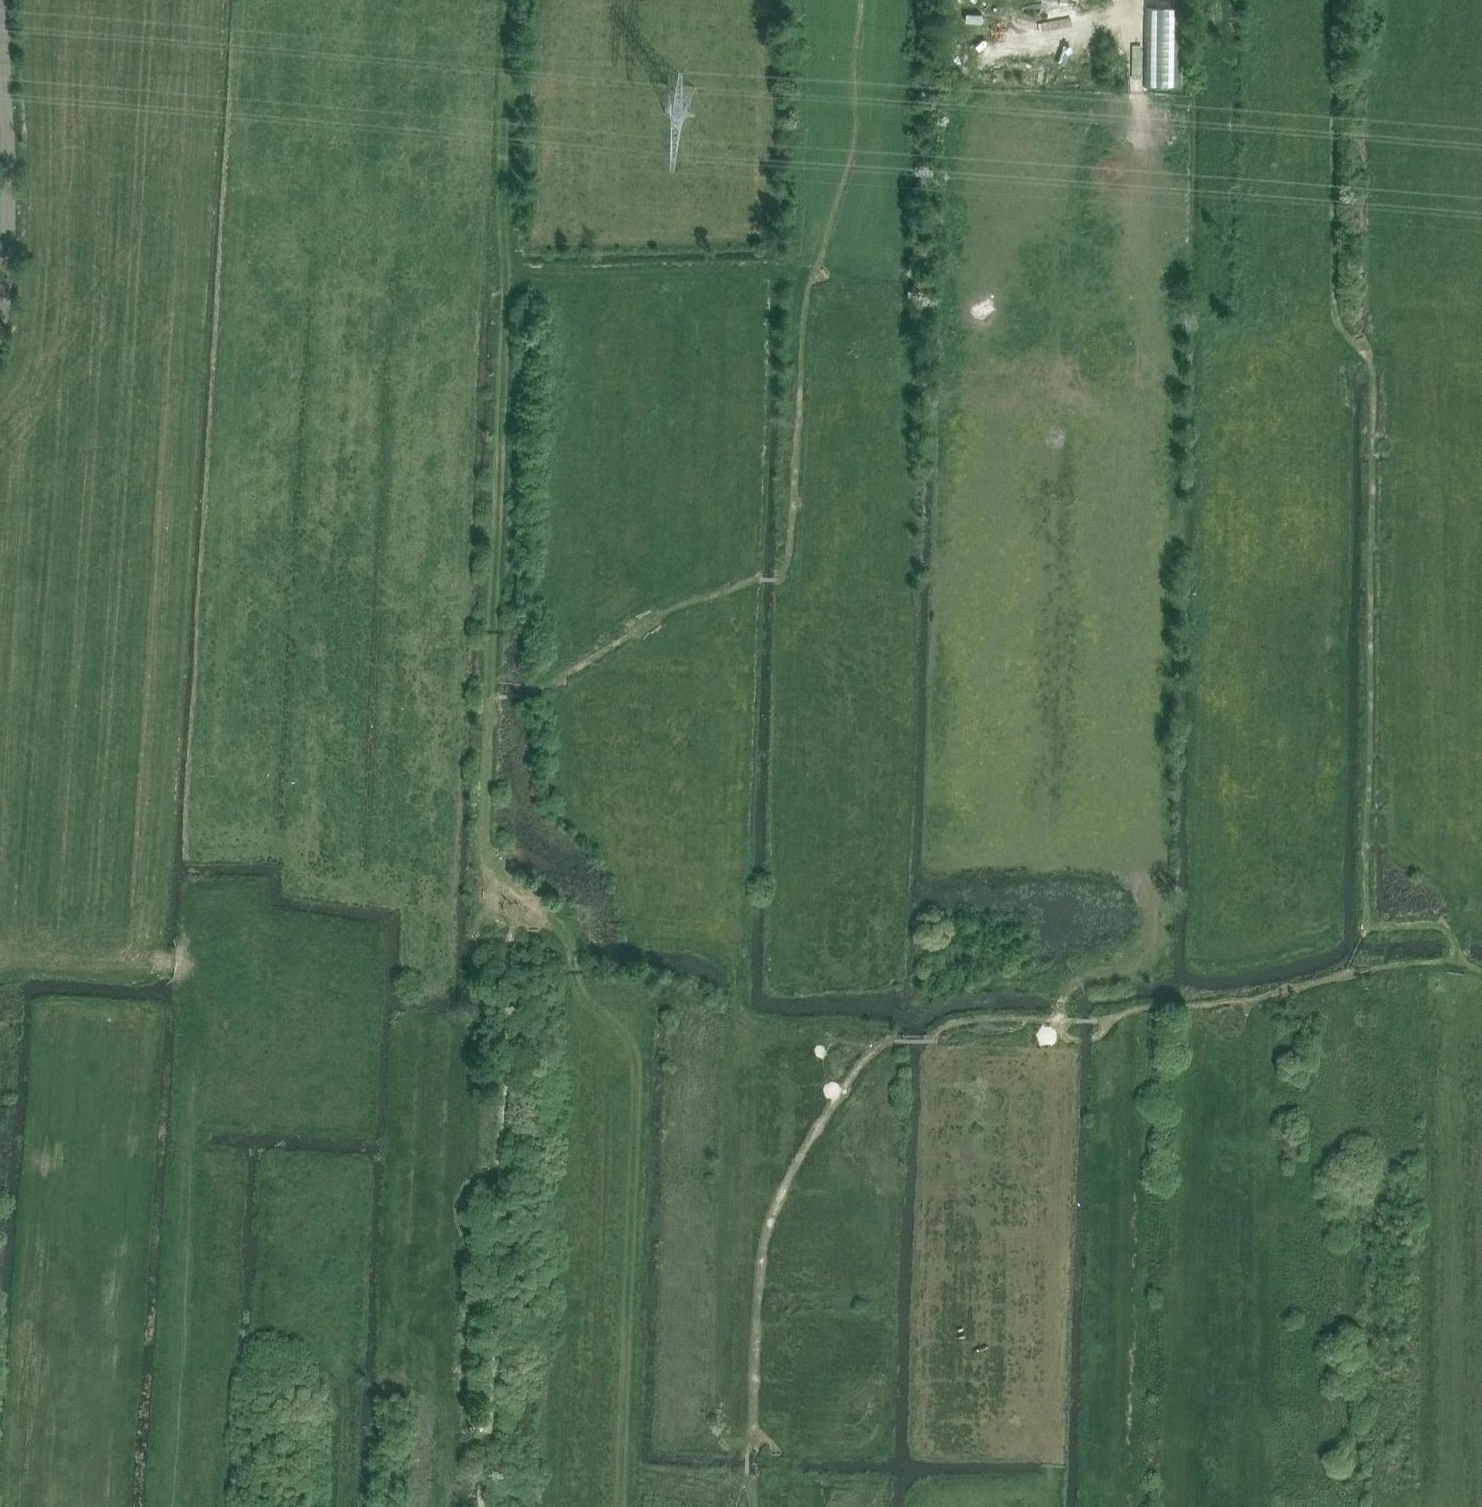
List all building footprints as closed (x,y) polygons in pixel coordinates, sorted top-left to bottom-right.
[(991,0),(956,0),(953,20),(986,26),(991,0)]
